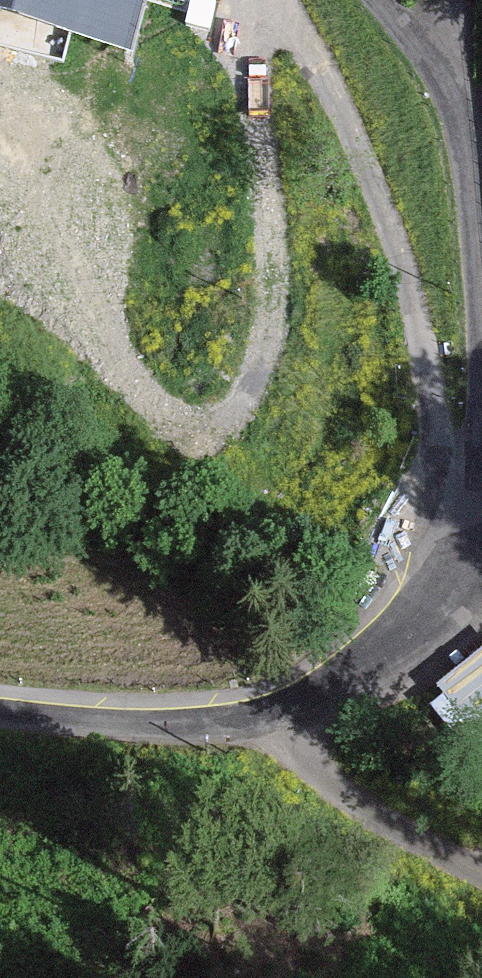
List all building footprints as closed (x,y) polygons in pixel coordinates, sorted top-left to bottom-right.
[(127,35),(136,0),(0,0),(0,1),(127,35)] [(481,707),(481,664),(444,699),(466,722),(481,707)]
